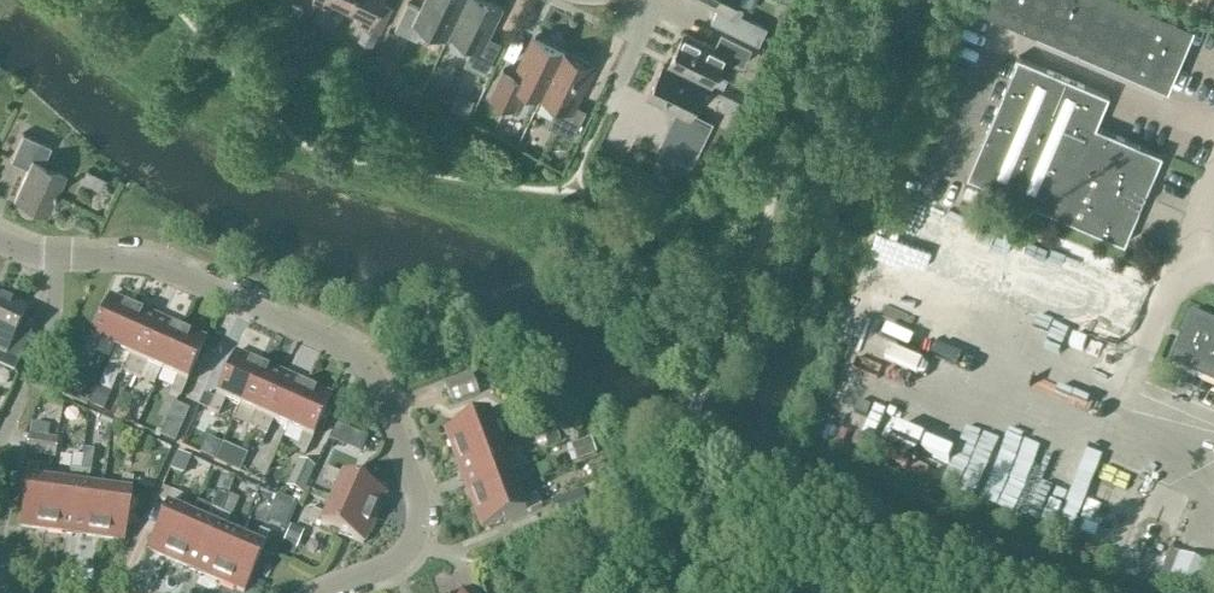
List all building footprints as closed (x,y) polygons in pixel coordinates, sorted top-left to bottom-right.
[(350,5),(365,11),(360,21),(370,25),(380,29),(392,5),(382,0),(353,0),(350,5)] [(448,37),(465,0),(425,0),(421,8),(408,2),(395,28),(417,38),(423,26),(448,37)] [(450,33),(474,45),(468,57),(489,67),(501,42),(488,35),(502,6),(490,0),(465,0),(450,33)] [(737,0),(705,0),(718,7),(712,20),(742,35),(750,18),(732,9),(737,0)] [(1195,25),(1136,0),(984,0),(981,7),(1168,87),(1195,25)] [(1198,2),(1213,9),(1213,0),(1199,0),(1198,2)] [(284,13),(296,19),(302,7),(290,1),(284,13)] [(669,64),(669,65),(706,84),(721,90),(723,86),(713,81),(725,55),(744,64),(752,48),(722,32),(715,46),(685,31),(669,64)] [(525,88),(542,96),(564,50),(535,36),(516,75),(503,69),(490,97),(515,109),(525,88)] [(593,63),(564,50),(542,96),(558,104),(548,125),(573,137),(587,109),(574,103),(593,63)] [(1125,242),(1162,154),(1096,126),(1109,95),(1018,56),(968,175),(1125,242)] [(721,90),(706,84),(669,65),(668,66),(664,64),(647,96),(678,111),(660,147),(690,162),(710,123),(691,114),(703,89),(718,96),(721,90)] [(448,106),(462,114),(472,96),(458,88),(448,106)] [(47,212),(65,173),(42,163),(50,145),(22,133),(10,159),(28,167),(14,197),(47,212)] [(1008,234),(1015,218),(995,209),(988,225),(1008,234)] [(1014,238),(961,216),(937,270),(990,293),(1014,238)] [(1,297),(0,299),(0,367),(13,373),(32,335),(18,328),(27,309),(1,297)] [(114,351),(133,308),(109,297),(83,355),(93,359),(99,344),(114,351)] [(131,377),(157,319),(133,308),(114,351),(129,358),(122,373),(131,377)] [(970,310),(967,321),(989,327),(993,316),(970,310)] [(1192,312),(1169,365),(1213,385),(1213,322),(1192,312)] [(162,373),(181,330),(157,319),(131,377),(140,381),(147,366),(162,373)] [(180,399),(206,341),(181,330),(162,373),(177,379),(170,394),(180,399)] [(881,365),(847,352),(829,402),(830,403),(821,429),(854,441),(881,365)] [(239,407),(258,365),(234,354),(208,411),(218,416),(225,401),(239,407)] [(257,433),(283,375),(258,365),(239,407),(255,414),(248,429),(257,433)] [(288,429),(307,386),(283,375),(257,433),(266,437),(272,422),(288,429)] [(452,404),(480,394),(473,375),(445,385),(452,404)] [(331,397),(307,386),(288,429),(302,435),(295,450),(305,455),(331,397)] [(98,388),(90,405),(100,409),(107,392),(98,388)] [(187,416),(171,409),(159,436),(175,443),(187,416)] [(455,455),(499,439),(494,425),(509,419),(505,409),(446,431),(455,455)] [(205,433),(190,426),(180,447),(195,454),(205,433)] [(57,439),(28,435),(24,457),(53,461),(57,439)] [(505,455),(499,439),(455,455),(464,480),(524,458),(520,449),(505,455)] [(1087,454),(1074,485),(1085,490),(1098,458),(1087,454)] [(474,505),(518,489),(512,473),(527,467),(524,458),(464,480),(474,505)] [(314,469),(297,461),(284,489),(302,496),(314,469)] [(45,531),(51,485),(36,482),(38,466),(27,465),(18,527),(45,531)] [(337,486),(331,501),(374,520),(385,495),(327,469),(323,479),(337,486)] [(51,485),(45,531),(71,535),(80,472),(70,471),(68,487),(51,485)] [(80,472),(71,535),(97,538),(104,492),(87,490),(90,473),(80,472)] [(120,494),(104,492),(97,538),(124,542),(133,479),(122,478),(120,494)] [(518,489),(474,505),(483,530),(542,508),(538,498),(523,504),(518,489)] [(612,501),(607,489),(585,497),(582,490),(554,501),(561,519),(612,501)] [(171,561),(189,518),(175,512),(181,497),(171,493),(146,551),(171,561)] [(228,496),(220,514),(229,518),(237,500),(228,496)] [(363,545),(374,520),(331,501),(324,515),(309,509),(305,519),(363,545)] [(189,518),(171,561),(195,572),(220,514),(211,510),(205,525),(189,518)] [(220,514),(195,572),(219,582),(238,539),(223,533),(229,518),(220,514)] [(304,532),(290,526),(282,546),(296,552),(304,532)] [(253,546),(238,539),(219,582),(244,592),(269,535),(259,531),(253,546)]
